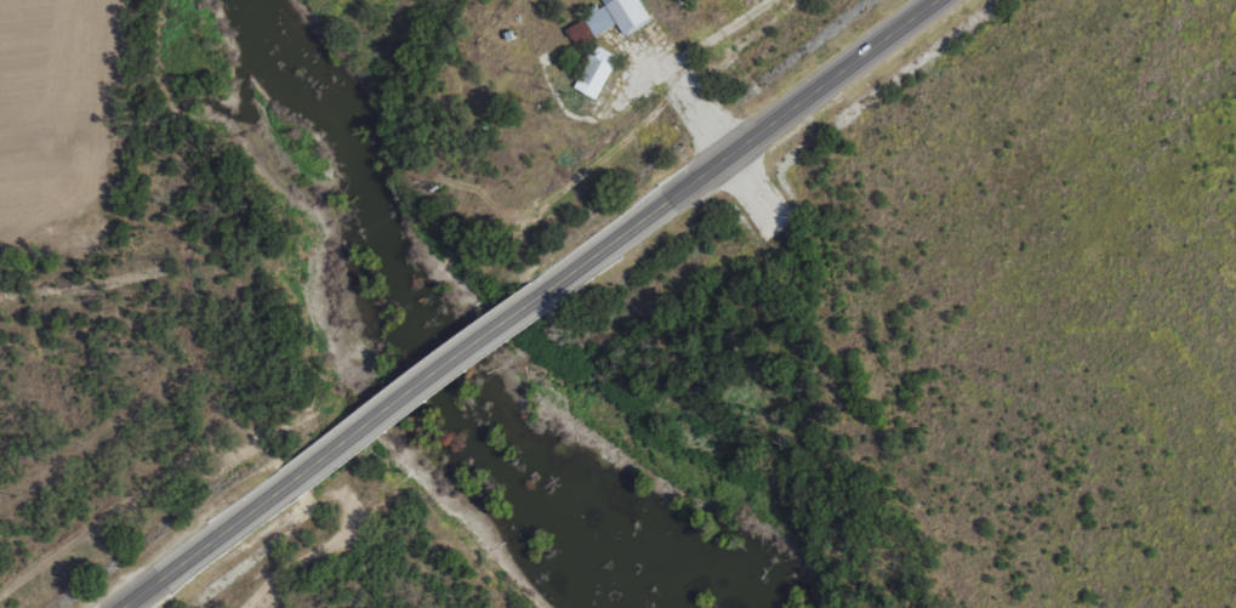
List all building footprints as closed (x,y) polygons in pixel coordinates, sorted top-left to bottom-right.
[(574,45),(617,23),(623,36),(650,22),(639,0),(601,0),(605,7),(565,28),(574,45)] [(574,88),(596,99),(617,55),(594,45),(574,88)]
